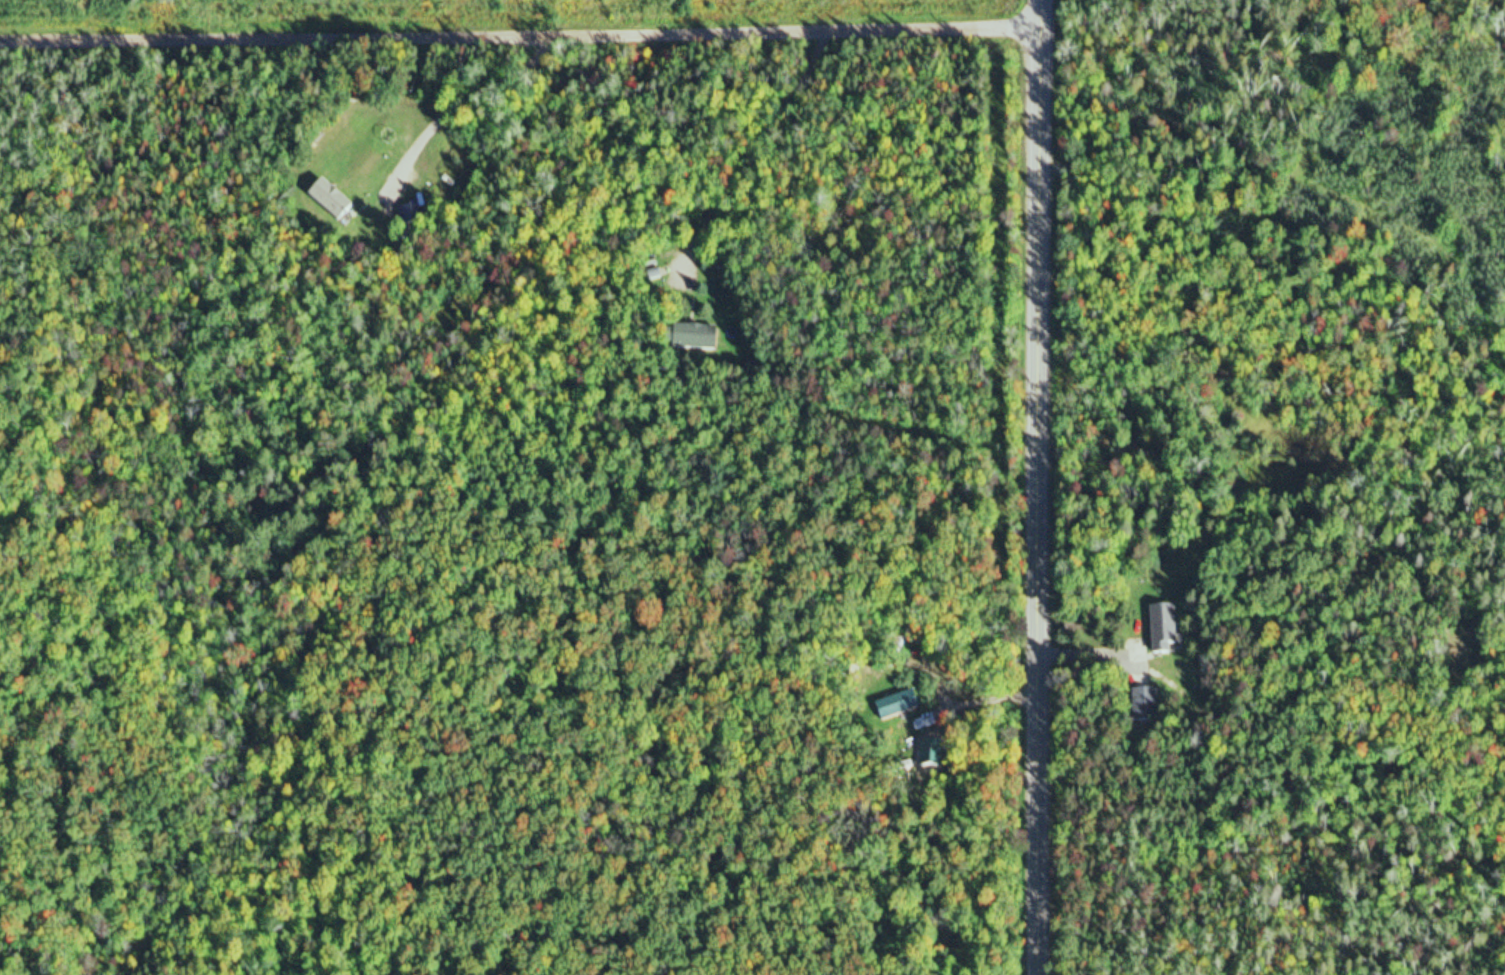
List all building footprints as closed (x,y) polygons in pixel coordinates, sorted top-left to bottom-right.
[(355,209),(326,180),(311,195),(340,223),(355,209)] [(405,225),(422,224),(420,205),(403,207),(405,225)] [(676,349),(721,350),(721,328),(677,327),(676,349)] [(1156,655),(1175,654),(1174,646),(1181,646),(1179,607),(1154,608),(1156,655)] [(1160,720),(1160,689),(1139,689),(1139,720),(1160,720)] [(922,708),(916,690),(875,703),(880,721),(922,708)]
